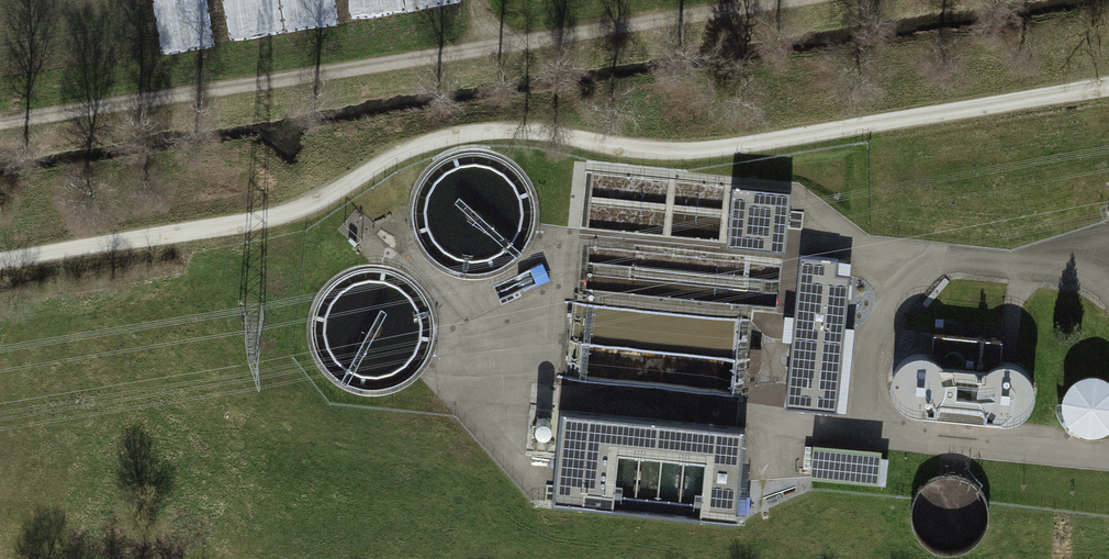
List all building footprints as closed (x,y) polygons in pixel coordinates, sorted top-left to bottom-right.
[(791,191),(732,185),(726,244),(785,250),(791,191)] [(838,260),(801,256),(786,406),(836,411),(849,276),(836,274),(838,260)] [(918,412),(924,412),(923,417),(996,424),(996,420),(1004,421),(1014,419),(1023,415),(1030,407),(1034,398),(1035,387),(1032,378),(1025,369),(1017,364),(1008,362),(1000,362),(1002,340),(933,334),(931,354),(922,353),(913,354),(904,357),(897,363),(892,371),(890,380),(891,389),(894,398),(900,405),(908,410),(918,412)] [(1071,426),(1079,432),(1088,435),(1099,434),(1108,430),(1108,379),(1107,377),(1097,374),(1087,374),(1078,377),(1070,383),(1065,391),(1062,400),(1062,410),(1065,419),(1071,426)] [(701,393),(700,408),(728,410),(729,395),(701,393)] [(744,430),(559,412),(550,503),(735,521),(744,430)] [(881,450),(813,443),(810,478),(878,484),(881,450)] [(963,553),(975,547),(984,537),(989,525),(990,511),(986,499),(978,488),(967,480),(954,477),(942,478),(930,482),(921,491),(914,501),(911,514),(913,526),(918,537),(926,547),(937,553),(949,555),(963,553)]
